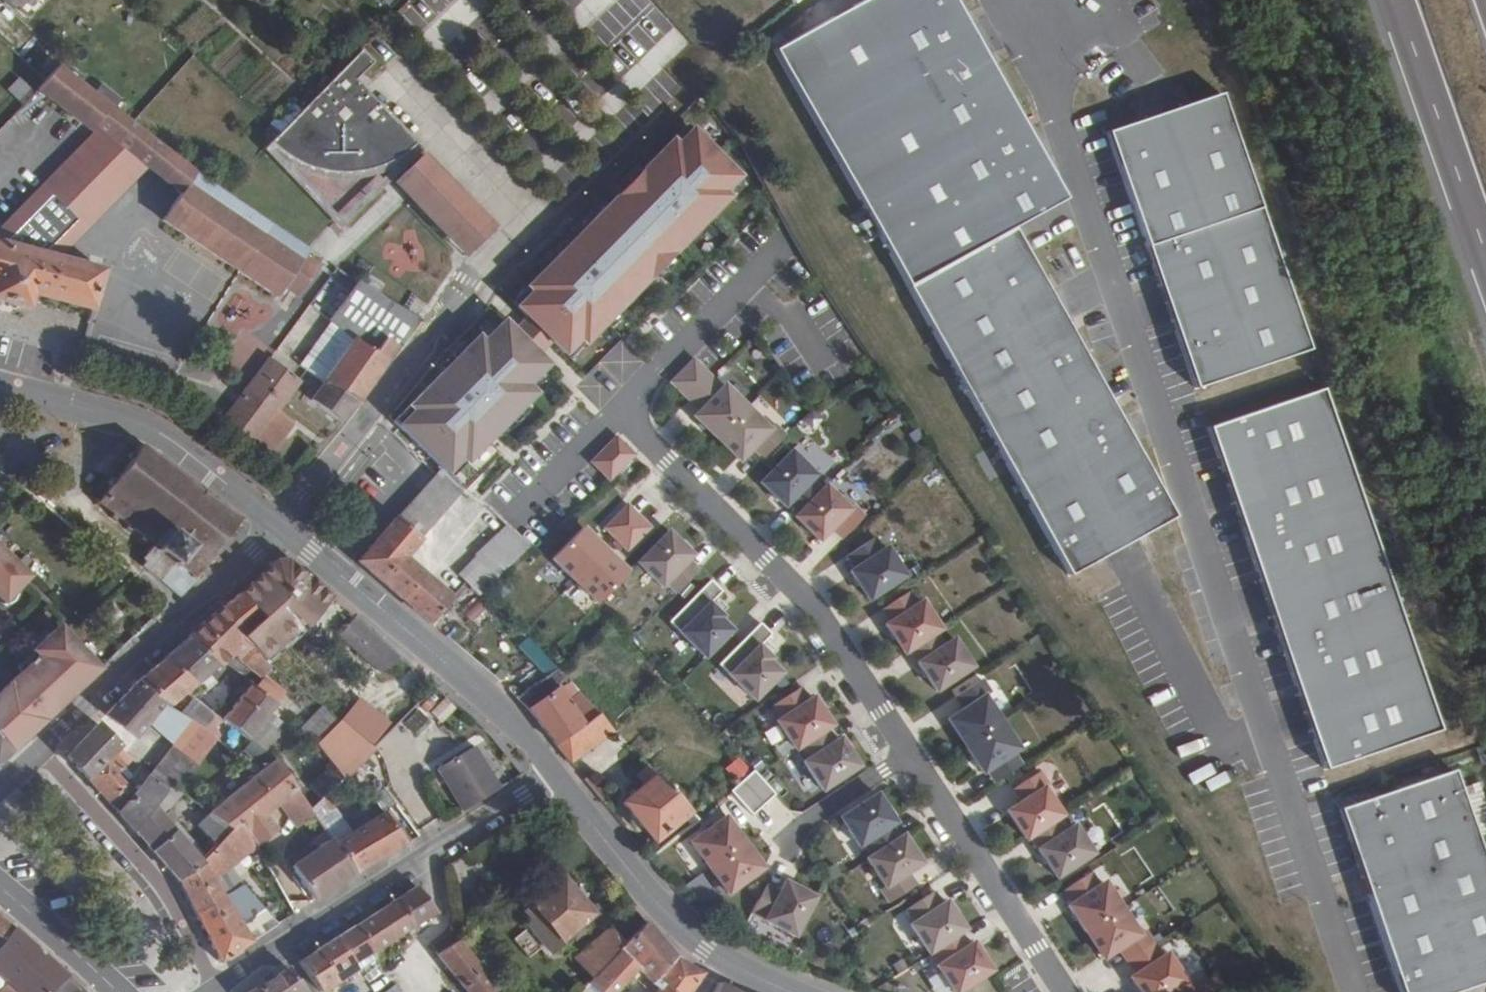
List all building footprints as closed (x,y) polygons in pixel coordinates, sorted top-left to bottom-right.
[(918,271),(1024,212),(1064,189),(958,0),(855,0),(782,40),(918,271)] [(358,46),(270,138),(287,151),(297,158),(317,166),(334,168),(348,170),(370,166),(384,161),(406,147),(416,137),(354,77),(371,59),(358,46)] [(185,190),(201,166),(65,57),(40,84),(91,124),(95,120),(100,123),(151,163),(185,190)] [(24,104),(36,88),(18,75),(7,91),(24,104)] [(1119,117),(1206,373),(1320,334),(1233,78),(1119,117)] [(675,130),(680,134),(695,119),(690,114),(675,130)] [(21,121),(10,115),(0,132),(0,139),(8,143),(21,121)] [(530,281),(535,286),(520,301),(530,311),(556,335),(569,348),(584,332),(589,337),(734,185),(729,181),(743,165),(695,119),(680,134),(675,130),(530,281)] [(100,123),(46,179),(53,188),(5,238),(0,236),(0,300),(1,300),(19,305),(20,302),(29,304),(34,290),(39,292),(39,294),(47,297),(48,294),(84,305),(84,307),(92,309),(92,307),(97,308),(109,267),(103,265),(104,263),(95,260),(94,262),(65,254),(52,251),(84,217),(92,225),(151,163),(100,123)] [(425,151),(394,180),(467,256),(498,227),(425,151)] [(201,166),(185,190),(163,222),(275,298),(279,293),(305,261),(316,248),(224,185),(201,166)] [(46,179),(0,227),(0,236),(5,238),(53,188),(46,179)] [(918,271),(1079,559),(1184,501),(1024,212),(918,271)] [(65,254),(92,225),(84,217),(52,251),(65,254)] [(317,271),(305,261),(279,293),(292,302),(317,271)] [(362,338),(392,359),(422,315),(366,279),(332,323),(334,325),(312,358),(335,376),(362,338)] [(530,281),(515,297),(520,301),(535,286),(530,281)] [(530,311),(516,325),(542,349),(556,335),(530,311)] [(421,407),(406,422),(454,469),(469,453),(474,458),(540,389),(527,377),(548,355),(542,349),(516,325),(508,317),(488,339),(482,333),(416,402),(421,407)] [(584,332),(569,348),(574,353),(589,337),(584,332)] [(362,338),(335,376),(323,395),(351,416),(374,384),(392,359),(362,338)] [(785,432),(808,409),(797,399),(793,403),(733,345),(710,368),(721,379),(713,387),(761,435),(775,421),(785,432)] [(276,349),(231,417),(280,450),(303,415),(286,403),(308,371),(276,349)] [(1334,754),(1449,716),(1334,374),(1219,412),(1334,754)] [(421,407),(416,402),(401,417),(406,422),(421,407)] [(810,476),(821,486),(844,464),(833,453),(838,449),(813,425),(782,456),(806,480),(810,476)] [(584,457),(610,481),(634,455),(608,431),(584,457)] [(193,571),(197,575),(200,577),(205,572),(202,569),(212,557),(215,560),(220,554),(217,552),(231,533),(235,536),(239,531),(236,528),(242,522),(245,524),(249,518),(242,513),(240,516),(227,505),(229,503),(223,499),(222,502),(208,492),(211,489),(205,484),(203,488),(194,481),(196,478),(190,472),(188,476),(180,470),(182,466),(177,463),(174,466),(163,457),(165,454),(160,450),(157,453),(146,446),(149,442),(143,437),(107,495),(101,495),(101,502),(108,502),(118,509),(116,513),(121,517),(123,513),(133,521),(130,524),(135,529),(139,525),(146,531),(144,535),(149,539),(152,535),(161,542),(159,545),(165,551),(169,547),(177,555),(175,557),(181,563),(184,560),(195,569),(193,571)] [(474,458),(469,453),(454,469),(458,473),(474,458)] [(848,459),(844,464),(821,486),(817,491),(841,515),(853,503),(864,513),(886,490),(876,480),(872,483),(848,459)] [(432,527),(469,484),(446,465),(410,507),(432,527)] [(436,620),(456,595),(409,553),(432,527),(410,507),(366,558),(436,620)] [(610,585),(640,555),(593,511),(564,541),(610,585)] [(892,576),(929,553),(911,524),(906,527),(898,514),(871,532),(879,545),(873,548),(892,576)] [(675,569),(685,579),(708,556),(697,546),(701,541),(677,518),(646,549),(670,573),(675,569)] [(533,542),(516,525),(511,526),(479,557),(495,576),(533,542)] [(0,545),(0,605),(2,607),(25,582),(1,558),(7,552),(0,545)] [(182,589),(197,575),(193,571),(195,569),(184,560),(181,563),(175,557),(177,555),(169,547),(165,551),(159,545),(148,560),(182,589)] [(311,624),(337,595),(297,559),(284,557),(243,593),(275,629),(260,644),(257,647),(264,654),(304,619),(311,624)] [(677,609),(713,645),(740,617),(727,605),(730,602),(717,590),(730,577),(719,567),(677,609)] [(931,627),(959,610),(964,607),(945,578),(940,581),(932,568),(905,586),(913,598),(908,602),(926,630),(931,627)] [(227,606),(260,644),(275,629),(243,593),(227,606)] [(274,661),(264,654),(257,647),(260,644),(227,606),(193,634),(221,664),(235,651),(245,658),(250,652),(254,656),(250,662),(262,670),(265,674),(266,673),(274,661)] [(769,610),(727,652),(763,687),(790,660),(777,648),(780,645),(767,633),(779,620),(769,610)] [(959,610),(931,627),(958,668),(995,645),(977,616),(967,622),(959,610)] [(388,671),(404,652),(358,612),(342,631),(388,671)] [(81,684),(103,663),(84,643),(78,648),(55,624),(36,641),(81,684)] [(221,664),(193,634),(171,653),(200,682),(202,680),(211,672),(221,664)] [(526,638),(518,648),(548,673),(556,663),(526,638)] [(65,698),(81,684),(36,641),(33,644),(38,650),(13,672),(28,689),(24,693),(43,714),(62,695),(65,698)] [(250,652),(245,658),(250,662),(254,656),(250,652)] [(200,682),(171,653),(153,667),(144,677),(169,699),(168,700),(197,720),(208,727),(217,714),(188,694),(200,682)] [(1006,767),(1033,749),(1025,737),(1030,734),(997,679),(1001,676),(993,664),(966,681),(974,694),(960,703),(993,757),(998,754),(1006,767)] [(600,709),(558,666),(521,693),(533,704),(559,741),(600,709)] [(217,679),(211,672),(202,680),(208,687),(217,679)] [(288,689),(266,673),(265,674),(260,681),(282,698),(288,689)] [(169,699),(144,677),(128,694),(155,714),(168,700),(169,699)] [(270,746),(285,729),(277,723),(284,715),(275,708),(282,698),(260,681),(256,679),(228,714),(253,733),(255,731),(270,746)] [(799,741),(826,724),(831,720),(812,692),(807,695),(799,683),(772,701),(780,713),(775,716),(794,745),(799,741)] [(33,728),(31,722),(0,689),(0,732),(13,747),(33,728)] [(155,714),(128,694),(112,711),(140,731),(152,718),(155,714)] [(430,710),(439,723),(455,712),(446,699),(430,710)] [(197,720),(168,700),(155,714),(152,718),(181,740),(197,720)] [(318,739),(339,717),(325,702),(303,726),(318,739)] [(420,704),(407,717),(418,728),(431,714),(420,704)] [(614,725),(600,709),(559,741),(570,756),(614,725)] [(250,739),(217,714),(208,727),(221,736),(241,749),(250,739)] [(348,770),(364,755),(342,715),(339,717),(318,739),(346,773),(348,770)] [(121,741),(103,720),(73,753),(92,774),(113,750),(121,741)] [(208,727),(197,720),(181,740),(177,744),(202,763),(221,736),(208,727)] [(70,749),(90,729),(84,723),(63,743),(70,749)] [(826,724),(799,741),(807,754),(802,757),(821,786),(858,761),(839,733),(834,736),(826,724)] [(13,747),(0,732),(0,757),(13,747)] [(465,805),(504,783),(480,740),(442,762),(465,805)] [(128,749),(121,741),(113,750),(121,758),(128,749)] [(202,763),(177,744),(162,761),(186,781),(202,763)] [(113,750),(92,774),(117,802),(128,790),(121,784),(128,776),(123,768),(135,756),(128,749),(121,758),(113,750)] [(1199,780),(1209,794),(1228,780),(1206,749),(1190,760),(1203,778),(1199,780)] [(1368,850),(1378,878),(1416,991),(1418,991),(1485,969),(1485,820),(1463,754),(1349,794),(1368,850)] [(701,812),(647,759),(639,767),(648,777),(627,794),(640,810),(636,814),(642,822),(647,818),(658,832),(687,811),(693,818),(701,812)] [(236,800),(244,814),(261,840),(262,841),(285,825),(274,809),(289,799),(304,787),(285,760),(255,781),(236,800)] [(162,761),(160,764),(185,784),(186,781),(162,761)] [(1032,829),(1036,826),(1065,808),(1071,804),(1051,776),(1055,774),(1047,761),(1020,778),(1028,791),(1013,800),(1032,829)] [(753,763),(731,785),(752,808),(775,787),(753,763)] [(135,797),(124,810),(139,826),(160,801),(178,780),(159,766),(135,797)] [(121,784),(128,790),(133,782),(128,776),(121,784)] [(178,780),(160,801),(167,808),(184,785),(178,780)] [(289,799),(304,820),(320,809),(305,787),(304,787),(289,799)] [(863,838),(871,850),(898,832),(890,820),(895,816),(876,788),(839,813),(858,841),(863,838)] [(128,790),(117,802),(124,810),(135,797),(128,790)] [(224,815),(237,824),(244,814),(236,800),(224,815)] [(160,801),(139,826),(182,873),(202,861),(214,853),(237,824),(224,815),(212,831),(206,826),(192,838),(167,808),(160,801)] [(341,837),(362,866),(410,837),(388,806),(341,837)] [(691,832),(726,886),(761,862),(727,808),(691,832)] [(1073,820),(1065,808),(1036,826),(1063,867),(1100,844),(1081,815),(1073,820)] [(320,809),(304,820),(305,823),(321,811),(320,809)] [(237,824),(214,853),(229,882),(249,870),(247,867),(239,855),(246,850),(261,840),(244,814),(237,824)] [(903,829),(898,832),(871,850),(866,853),(885,882),(881,885),(889,897),(916,879),(908,867),(922,857),(903,829)] [(299,859),(318,894),(362,866),(341,837),(339,835),(299,859)] [(239,855),(247,867),(254,863),(246,850),(239,855)] [(1378,878),(1368,850),(1353,854),(1363,884),(1378,878)] [(202,861),(182,873),(226,957),(258,935),(240,902),(229,882),(214,853),(202,861)] [(1125,938),(1146,924),(1110,871),(1106,874),(1097,862),(1070,880),(1079,892),(1075,895),(1111,947),(1125,938)] [(229,882),(240,902),(262,889),(249,870),(229,882)] [(598,908),(567,871),(534,899),(566,936),(598,908)] [(767,881),(751,909),(794,933),(815,894),(785,878),(780,888),(767,881)] [(419,918),(440,905),(422,882),(403,895),(419,918)] [(929,947),(934,944),(961,926),(966,923),(947,895),(942,898),(934,885),(907,903),(915,916),(910,919),(929,947)] [(240,902),(258,935),(282,919),(262,889),(240,902)] [(1182,911),(1191,905),(1180,890),(1171,896),(1182,911)] [(403,895),(360,921),(376,945),(419,918),(403,895)] [(376,945),(358,956),(365,967),(383,955),(379,948),(442,908),(440,905),(419,918),(376,945)] [(1,910),(0,912),(0,941),(16,922),(1,910)] [(665,931),(652,916),(632,937),(625,945),(641,961),(665,931)] [(1125,938),(1142,963),(1137,966),(1155,991),(1159,991),(1193,970),(1174,941),(1169,945),(1152,920),(1146,924),(1125,938)] [(360,921),(342,934),(358,956),(376,945),(360,921)] [(16,922),(0,941),(0,953),(45,991),(50,991),(71,975),(75,971),(16,922)] [(463,933),(462,922),(447,934),(452,941),(463,933)] [(625,945),(632,937),(617,922),(583,952),(602,971),(625,945)] [(969,939),(961,926),(934,944),(942,956),(937,960),(956,988),(993,964),(974,935),(969,939)] [(680,948),(665,931),(641,961),(643,964),(657,976),(680,948)] [(463,933),(452,941),(443,948),(478,991),(491,991),(504,983),(463,933)] [(342,934),(326,944),(342,967),(351,961),(358,956),(342,934)] [(452,941),(447,934),(438,940),(443,948),(452,941)] [(326,944),(307,956),(323,979),(342,967),(326,944)] [(625,945),(602,971),(596,976),(614,991),(616,991),(643,964),(641,961),(625,945)] [(685,954),(680,948),(657,976),(664,982),(685,954)] [(685,954),(664,982),(657,991),(690,991),(708,966),(685,954)] [(342,967),(323,979),(327,986),(355,968),(351,961),(342,967)] [(312,985),(297,962),(252,991),(303,991),(312,985)] [(50,991),(95,991),(88,984),(83,988),(71,975),(50,991)] [(725,976),(718,991),(747,991),(749,988),(725,976)] [(383,991),(412,991),(403,978),(383,991)]
